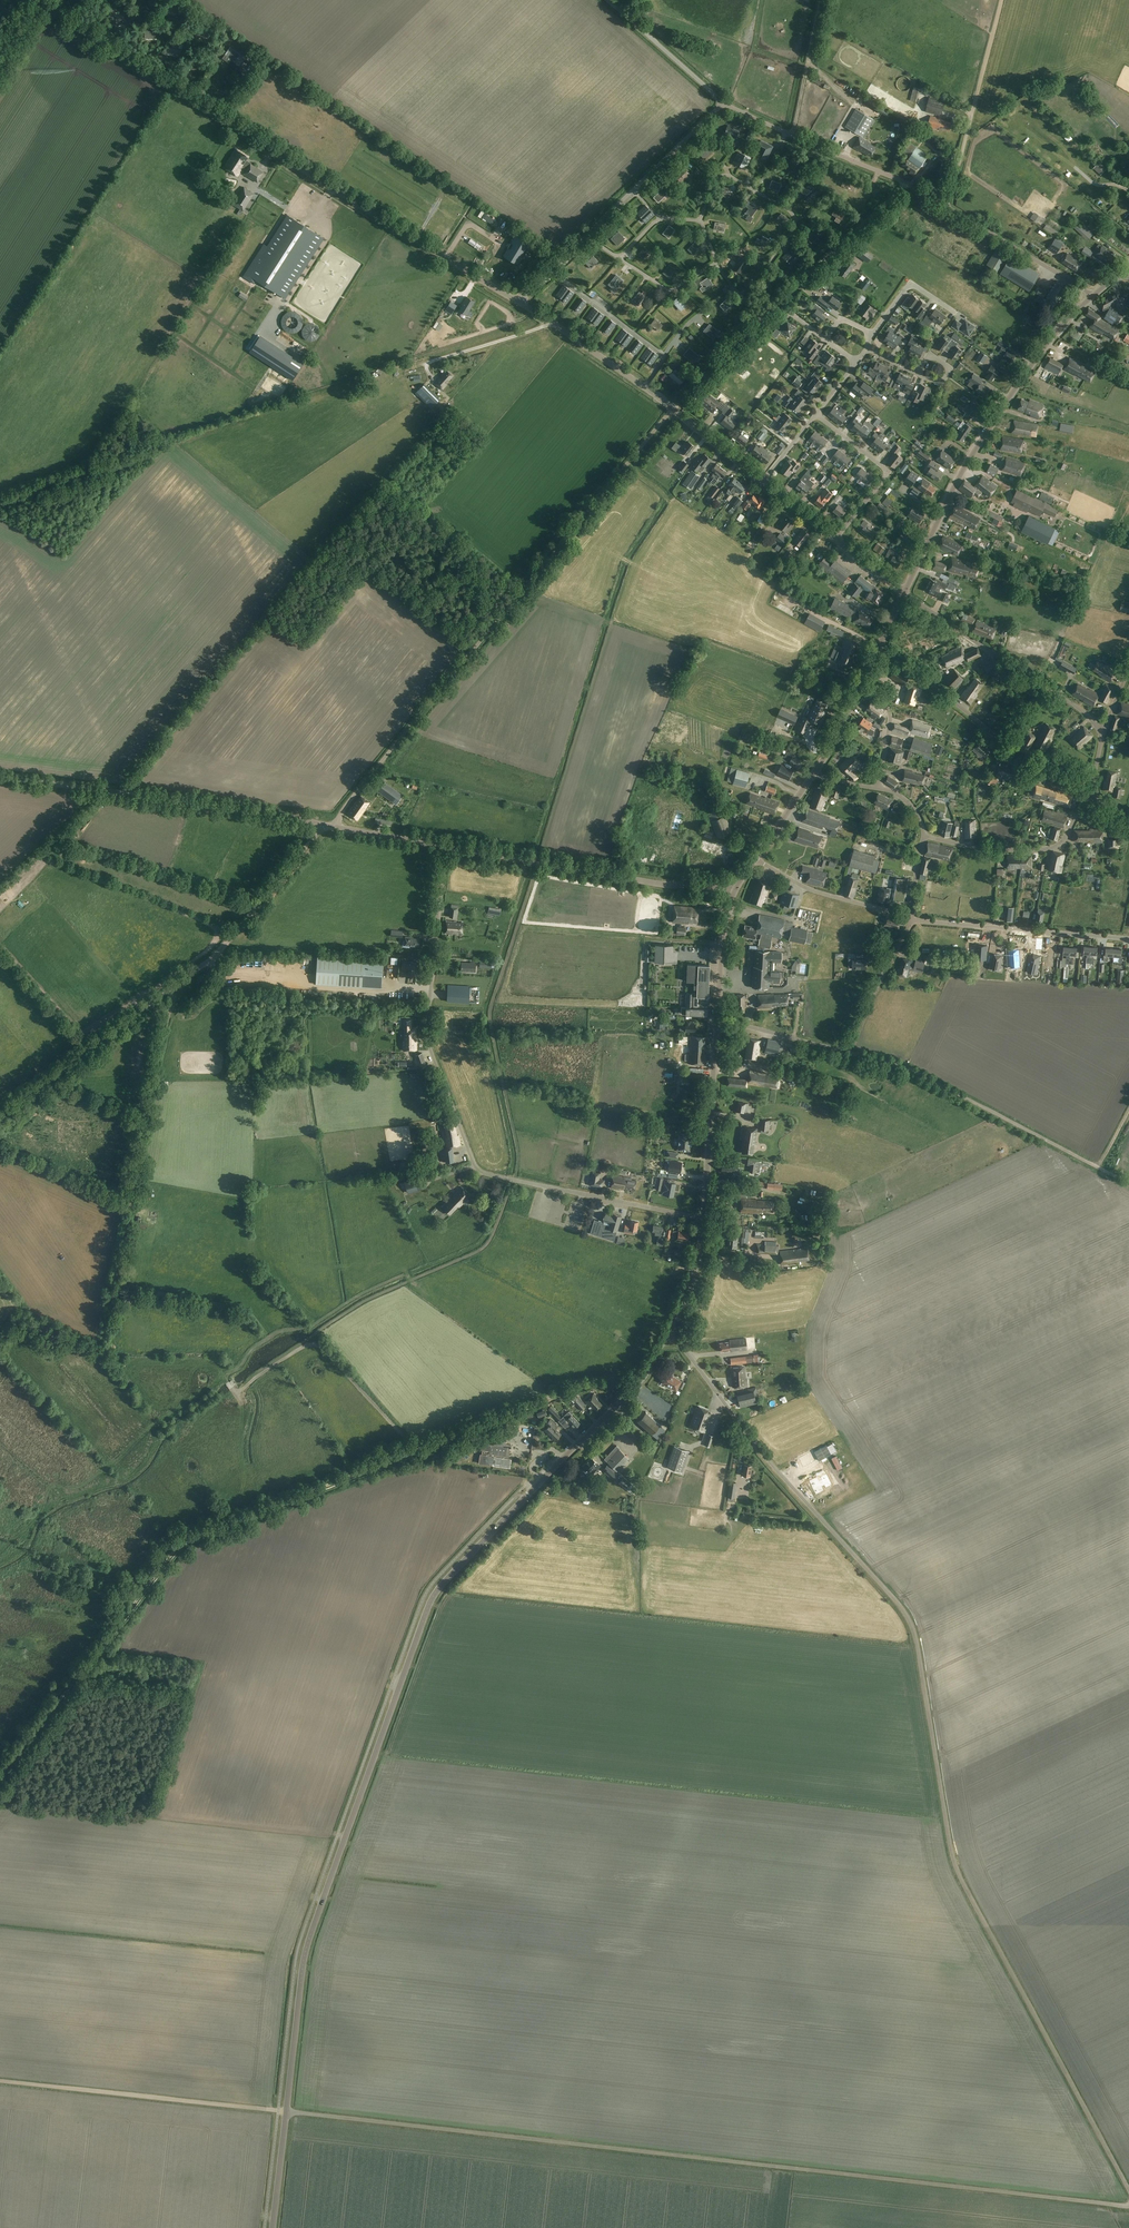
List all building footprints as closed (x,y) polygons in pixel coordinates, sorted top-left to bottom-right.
[(116,19),(116,22),(117,25),(124,25),(124,21),(129,21),(128,15),(117,16),(117,14),(112,15),(112,20),(116,19)] [(211,29),(207,28),(206,31),(197,29),(196,35),(209,38),(211,29)] [(182,51),(170,48),(169,54),(181,57),(182,51)] [(190,67),(202,71),(204,65),(192,61),(190,67)] [(920,89),(914,87),(910,100),(916,102),(920,89)] [(945,101),(929,97),(926,112),(941,116),(945,101)] [(873,119),(856,109),(845,126),(862,137),(873,119)] [(940,118),(930,116),(927,127),(939,129),(942,129),(949,131),(951,122),(940,119),(940,118)] [(733,127),(728,125),(725,132),(728,133),(726,135),(735,140),(739,132),(732,129),(733,127)] [(867,141),(860,137),(853,147),(861,152),(861,151),(870,156),(876,147),(867,142),(867,141)] [(773,146),(761,140),(758,145),(762,147),(764,152),(762,156),(767,158),(773,146)] [(929,156),(909,141),(902,151),(910,157),(908,159),(906,161),(903,165),(911,171),(910,173),(914,176),(929,156)] [(712,152),(706,146),(703,148),(704,149),(700,154),(705,160),(712,152)] [(248,157),(236,149),(224,168),(238,176),(243,167),(247,170),(244,174),(257,182),(264,172),(246,160),(248,157)] [(884,165),(890,151),(885,149),(879,163),(884,165)] [(740,166),(745,155),(739,152),(734,163),(740,166)] [(745,155),(740,166),(745,168),(751,157),(745,155)] [(802,159),(793,155),(789,163),(796,166),(797,162),(799,163),(802,159)] [(1106,169),(1099,162),(1093,168),(1101,175),(1106,169)] [(684,171),(683,169),(676,175),(678,177),(677,178),(679,180),(680,179),(682,181),(689,175),(687,173),(688,172),(685,170),(684,171)] [(782,183),(772,180),(769,188),(779,191),(782,183)] [(857,183),(846,180),(844,187),(855,190),(857,183)] [(737,187),(731,182),(728,186),(725,184),(722,188),(724,190),(721,194),(727,199),(737,187)] [(801,192),(806,197),(815,189),(810,184),(801,192)] [(668,190),(664,185),(658,191),(659,192),(653,197),(658,203),(667,194),(666,192),(668,190)] [(247,189),(243,187),(233,204),(240,209),(237,213),(240,215),(242,211),(243,211),(254,194),(250,191),(250,192),(247,190),(247,189)] [(819,193),(815,189),(806,197),(810,202),(819,193)] [(748,214),(745,219),(750,222),(753,218),(751,217),(757,209),(753,207),(754,205),(748,201),(745,206),(749,208),(746,213),(748,214)] [(641,209),(650,219),(654,214),(645,205),(641,209)] [(845,214),(836,208),(832,214),(841,220),(845,214)] [(650,219),(641,209),(637,214),(646,223),(650,219)] [(790,219),(781,213),(777,219),(785,225),(790,219)] [(485,214),(483,217),(493,224),(496,221),(485,214)] [(323,237),(289,215),(263,256),(258,254),(244,277),(254,283),(256,280),(284,298),(323,237)] [(725,223),(715,222),(714,229),(724,231),(725,223)] [(1083,224),(1077,230),(1088,240),(1094,234),(1083,224)] [(675,230),(669,225),(663,233),(669,238),(675,230)] [(622,241),(621,240),(624,237),(618,231),(611,239),(618,246),(622,241)] [(812,243),(819,236),(814,231),(807,238),(812,243)] [(508,248),(503,256),(518,265),(523,257),(526,253),(530,245),(515,236),(511,244),(510,243),(508,248)] [(769,240),(763,236),(760,240),(757,238),(755,242),(765,248),(769,240)] [(470,239),(468,242),(478,249),(479,247),(480,245),(470,239)] [(1063,244),(1055,239),(1049,249),(1057,254),(1063,244)] [(700,247),(695,241),(688,249),(693,255),(700,247)] [(1107,248),(1103,245),(1095,255),(1103,261),(1104,260),(1108,264),(1115,256),(1106,249),(1107,248)] [(873,255),(860,246),(855,254),(868,263),(873,255)] [(650,253),(645,247),(637,254),(642,260),(650,253)] [(1005,252),(997,247),(986,264),(994,269),(1005,252)] [(1093,252),(1085,247),(1082,252),(1089,258),(1093,252)] [(801,257),(791,249),(783,257),(792,266),(801,257)] [(1074,258),(1067,253),(1062,262),(1076,271),(1082,261),(1075,256),(1074,258)] [(598,261),(593,256),(585,263),(591,269),(598,261)] [(1039,273),(1011,256),(1001,273),(1029,290),(1039,273)] [(748,261),(742,257),(734,268),(739,272),(748,261)] [(856,264),(848,258),(842,266),(843,267),(839,273),(845,277),(849,271),(850,271),(856,264)] [(675,269),(669,265),(662,273),(669,278),(675,269)] [(989,274),(983,271),(979,278),(989,283),(991,280),(987,277),(989,274)] [(616,275),(607,283),(614,290),(622,281),(616,275)] [(772,281),(767,276),(759,283),(764,288),(772,281)] [(867,276),(860,286),(865,290),(872,280),(867,276)] [(713,284),(708,277),(700,283),(705,290),(713,284)] [(556,295),(561,299),(569,289),(563,285),(556,295)] [(1047,293),(1040,288),(1037,293),(1044,298),(1047,293)] [(569,289),(561,299),(567,303),(574,293),(569,289)] [(590,293),(595,297),(599,292),(594,289),(590,293)] [(644,298),(638,292),(631,301),(637,306),(644,298)] [(1111,305),(1112,304),(1113,305),(1117,303),(1120,309),(1127,305),(1123,296),(1120,298),(1117,293),(1109,297),(1111,302),(1109,303),(1111,305)] [(862,305),(868,297),(862,294),(857,302),(862,305)] [(910,306),(913,309),(920,299),(920,300),(914,295),(910,300),(907,298),(901,306),(907,310),(910,306)] [(828,302),(820,296),(816,301),(826,308),(829,305),(836,310),(841,304),(832,297),(828,302)] [(463,306),(460,310),(466,314),(469,310),(470,310),(474,302),(467,297),(462,305),(463,306)] [(686,307),(678,297),(673,302),(681,311),(686,307)] [(1113,305),(1112,304),(1111,305),(1109,303),(1111,302),(1109,297),(1102,301),(1099,302),(1104,311),(1105,310),(1107,314),(1105,317),(1113,323),(1116,319),(1120,313),(1115,310),(1113,305)] [(587,302),(581,298),(574,308),(579,312),(587,302)] [(733,304),(727,298),(720,305),(725,311),(733,304)] [(927,304),(920,299),(913,309),(914,309),(914,308),(917,311),(914,315),(920,319),(927,310),(924,307),(927,304)] [(873,308),(866,303),(859,312),(866,317),(868,314),(873,317),(877,312),(872,308),(873,308)] [(825,311),(815,304),(811,309),(815,312),(812,315),(821,322),(823,320),(824,319),(824,318),(825,317),(822,315),(825,311)] [(591,321),(599,311),(594,307),(586,317),(591,321)] [(1102,317),(1088,308),(1084,314),(1094,320),(1089,327),(1102,334),(1103,333),(1114,339),(1119,330),(1109,324),(1109,323),(1101,318),(1102,317)] [(946,316),(936,309),(931,315),(929,313),(923,320),(930,325),(933,320),(939,325),(942,322),(943,322),(944,320),(943,319),(946,316)] [(604,315),(599,311),(591,321),(597,325),(604,315)] [(292,315),(288,320),(293,325),(298,320),(292,315)] [(1121,315),(1115,323),(1119,326),(1125,318),(1121,315)] [(900,321),(892,316),(889,321),(897,325),(900,321)] [(663,325),(655,319),(650,325),(659,331),(663,325)] [(616,324),(610,320),(603,330),(608,334),(616,324)] [(975,327),(973,325),(966,320),(963,325),(956,320),(952,326),(958,330),(959,329),(969,336),(975,327)] [(796,328),(787,322),(781,331),(790,337),(796,328)] [(308,342),(321,338),(316,323),(303,327),(308,342)] [(709,324),(704,331),(713,339),(719,332),(709,324)] [(890,345),(896,335),(893,333),(895,329),(889,326),(884,334),(887,336),(884,341),(890,345)] [(620,342),(628,333),(622,329),(615,339),(620,342)] [(780,332),(776,329),(771,335),(775,338),(780,332)] [(283,331),(280,337),(286,339),(289,333),(283,331)] [(620,342),(625,346),(633,336),(628,333),(620,342)] [(955,341),(959,336),(955,333),(951,338),(952,339),(950,342),(943,337),(940,342),(941,342),(937,347),(943,352),(946,347),(949,350),(955,341)] [(899,337),(896,335),(890,345),(895,348),(898,343),(901,345),(906,338),(900,334),(899,337)] [(907,346),(911,347),(908,352),(910,353),(909,354),(913,356),(914,355),(919,346),(919,345),(921,341),(912,336),(907,346)] [(962,338),(959,336),(955,341),(949,350),(953,352),(950,356),(956,360),(959,355),(960,355),(963,351),(956,346),(959,343),(962,338)] [(819,344),(812,339),(805,349),(809,352),(806,355),(812,360),(819,350),(816,348),(819,344)] [(643,344),(638,340),(630,350),(635,354),(643,344)] [(1007,344),(1000,340),(997,344),(1002,347),(998,353),(1004,356),(1004,357),(1011,362),(1016,355),(1008,350),(1004,348),(1007,344)] [(925,348),(919,346),(914,355),(920,358),(923,351),(927,353),(931,344),(927,343),(925,348)] [(653,351),(648,348),(640,357),(646,361),(653,351)] [(689,348),(684,355),(693,363),(699,356),(689,348)] [(297,349),(295,352),(303,358),(305,355),(297,349)] [(658,355),(653,351),(646,361),(651,365),(658,355)] [(824,365),(831,355),(826,351),(821,357),(819,355),(813,362),(818,365),(820,362),(824,365)] [(987,356),(981,352),(977,360),(983,363),(987,356)] [(837,359),(831,355),(824,365),(827,368),(825,370),(830,374),(835,367),(832,365),(837,359)] [(675,361),(671,357),(665,363),(669,367),(675,361)] [(1064,365),(1050,357),(1046,366),(1051,369),(1052,368),(1055,369),(1054,370),(1060,373),(1064,365)] [(1084,366),(1070,358),(1068,361),(1069,362),(1067,365),(1065,365),(1064,368),(1075,375),(1078,375),(1090,382),(1095,373),(1084,366)] [(870,376),(876,379),(878,374),(883,364),(877,362),(875,365),(872,364),(868,372),(871,374),(870,376)] [(889,367),(883,364),(878,374),(876,379),(882,381),(883,380),(886,381),(890,373),(887,371),(889,367)] [(1004,373),(991,365),(987,372),(989,373),(986,377),(992,381),(995,377),(999,380),(1004,373)] [(686,379),(675,369),(669,375),(680,385),(686,379)] [(453,376),(446,370),(435,383),(443,390),(447,384),(446,383),(453,376)] [(810,381),(818,388),(822,382),(818,379),(821,376),(815,371),(811,377),(813,378),(810,381)] [(902,385),(906,376),(900,373),(893,387),(899,390),(902,385)] [(970,380),(979,386),(975,391),(980,394),(981,393),(986,396),(991,389),(986,385),(985,387),(981,384),(983,380),(974,373),(969,380),(970,380)] [(912,379),(906,376),(902,385),(905,387),(904,391),(904,392),(909,395),(914,384),(910,382),(912,379)] [(1107,389),(1109,385),(1113,387),(1117,381),(1108,377),(1103,387),(1107,389)] [(797,388),(799,386),(800,387),(804,383),(799,378),(793,383),(797,388)] [(814,393),(818,388),(810,381),(808,385),(806,383),(801,389),(807,393),(809,390),(814,393)] [(873,389),(864,382),(861,386),(857,382),(851,390),(861,398),(865,393),(868,396),(873,389)] [(1054,382),(1051,388),(1066,393),(1068,387),(1054,382)] [(440,400),(424,384),(415,393),(431,409),(440,400)] [(930,388),(921,384),(917,394),(914,392),(911,399),(918,402),(920,398),(924,400),(930,388)] [(797,396),(794,400),(803,407),(807,401),(801,396),(803,394),(798,390),(795,394),(797,396)] [(723,411),(728,405),(724,403),(721,400),(719,402),(711,395),(709,397),(706,395),(701,402),(708,408),(708,409),(712,412),(717,406),(723,411)] [(1029,402),(1022,399),(1018,409),(1031,414),(1031,416),(1039,419),(1044,405),(1030,399),(1029,402)] [(799,412),(803,407),(794,400),(792,403),(789,401),(785,406),(790,410),(792,408),(799,412)] [(968,412),(971,413),(970,415),(974,418),(975,416),(976,417),(981,409),(976,406),(978,403),(975,401),(968,412)] [(735,411),(728,405),(723,411),(722,413),(726,416),(721,422),(730,430),(735,423),(729,418),(735,411)] [(828,415),(834,420),(843,409),(841,407),(838,410),(834,407),(828,415)] [(966,412),(957,407),(955,411),(963,416),(966,412)] [(843,409),(834,420),(841,425),(847,417),(843,414),(845,411),(843,409)] [(777,417),(788,426),(793,419),(785,413),(782,418),(779,415),(777,417)] [(950,414),(948,420),(955,423),(957,417),(950,414)] [(857,432),(864,424),(861,422),(863,418),(858,415),(852,423),(854,425),(851,429),(856,433),(857,432)] [(788,426),(777,417),(776,419),(779,421),(775,426),(783,432),(788,426)] [(1038,425),(1014,420),(1012,433),(1024,435),(1024,434),(1036,436),(1038,425)] [(864,424),(857,432),(862,436),(867,431),(869,432),(874,427),(866,421),(864,424)] [(962,430),(967,434),(972,427),(963,421),(958,428),(962,430)] [(747,424),(745,422),(736,433),(739,435),(736,439),(743,445),(748,439),(740,433),(747,424)] [(768,430),(763,427),(760,430),(761,431),(757,437),(760,440),(768,430)] [(962,430),(960,433),(958,431),(955,436),(963,441),(967,434),(962,430)] [(813,447),(816,444),(822,436),(816,431),(810,439),(814,442),(811,445),(813,447)] [(870,445),(876,449),(887,436),(882,432),(879,435),(875,433),(871,438),(874,440),(870,445)] [(816,444),(820,447),(817,450),(820,452),(828,441),(822,436),(816,444)] [(887,436),(876,449),(881,453),(884,449),(887,451),(889,452),(896,443),(894,442),(891,445),(886,441),(885,443),(883,440),(887,436)] [(1024,439),(1003,436),(1001,449),(1011,451),(1012,450),(1015,450),(1015,452),(1021,453),(1024,439)] [(925,446),(916,440),(914,444),(917,446),(922,450),(925,446)] [(695,447),(688,441),(683,447),(680,450),(688,456),(695,447)] [(785,446),(783,444),(776,452),(779,454),(785,446)] [(759,457),(765,449),(761,446),(759,448),(756,445),(751,452),(759,457)] [(901,448),(897,445),(893,450),(896,453),(888,462),(895,468),(903,458),(897,453),(901,448)] [(930,456),(917,447),(914,451),(926,461),(930,456)] [(770,453),(765,449),(759,457),(766,463),(771,457),(768,455),(770,453)] [(839,462),(845,454),(839,449),(832,457),(837,460),(834,463),(837,465),(839,462)] [(956,459),(943,450),(937,459),(950,468),(956,459)] [(825,454),(822,452),(817,459),(819,461),(825,454)] [(711,459),(705,454),(701,458),(699,456),(694,463),(692,467),(696,471),(699,468),(702,471),(705,467),(711,459)] [(851,459),(845,454),(839,462),(843,465),(841,468),(843,470),(851,459)] [(829,458),(826,455),(820,462),(824,465),(829,458)] [(1025,463),(1007,458),(1002,470),(1021,476),(1025,463)] [(801,466),(794,460),(791,463),(788,461),(785,465),(786,466),(782,471),(789,476),(793,470),(796,472),(801,466)] [(940,465),(932,460),(928,466),(931,468),(927,473),(938,481),(943,473),(937,470),(940,465)] [(689,465),(684,461),(679,468),(683,472),(689,465)] [(710,476),(713,478),(722,468),(716,463),(712,469),(714,471),(710,476)] [(999,468),(991,464),(987,472),(995,476),(999,468)] [(862,480),(868,473),(862,467),(856,475),(860,478),(857,481),(860,483),(862,480)] [(727,472),(722,468),(713,478),(710,482),(714,485),(718,479),(720,476),(722,478),(727,472)] [(700,476),(692,470),(682,484),(691,489),(700,476)] [(919,476),(912,471),(905,480),(912,486),(919,476)] [(796,487),(800,491),(811,477),(806,473),(804,475),(801,479),(802,480),(796,487)] [(828,475),(825,473),(819,479),(823,482),(828,475)] [(874,478),(868,473),(862,480),(866,483),(864,486),(866,488),(874,478)] [(997,487),(983,475),(974,486),(982,492),(983,491),(990,496),(997,487)] [(811,477),(800,491),(805,494),(810,487),(811,488),(815,483),(810,479),(811,477)] [(707,480),(704,478),(697,487),(700,489),(707,480)] [(725,493),(729,496),(731,493),(740,482),(734,478),(729,484),(731,486),(725,493)] [(931,483),(924,478),(918,487),(925,492),(925,491),(931,496),(936,489),(930,484),(931,483)] [(974,486),(974,487),(965,480),(959,488),(963,492),(964,491),(967,494),(966,494),(971,498),(974,494),(978,498),(983,492),(982,492),(974,486)] [(745,487),(740,482),(731,493),(733,495),(735,493),(734,492),(736,489),(740,493),(745,487)] [(720,489),(716,486),(709,495),(712,498),(720,489)] [(723,492),(720,489),(714,498),(717,500),(723,492)] [(831,492),(827,489),(822,495),(822,494),(815,502),(822,507),(827,501),(825,499),(831,492)] [(1059,510),(1017,489),(1012,502),(1040,516),(1042,511),(1055,517),(1059,510)] [(1053,504),(1055,499),(1043,493),(1040,498),(1053,504)] [(765,501),(760,496),(758,499),(753,495),(750,500),(748,498),(742,506),(746,509),(752,502),(754,504),(759,508),(765,501)] [(839,499),(837,496),(833,500),(830,505),(835,509),(834,510),(842,517),(847,510),(843,507),(846,504),(839,499)] [(741,499),(737,497),(732,503),(735,506),(741,499)] [(887,507),(880,502),(877,506),(881,508),(880,510),(883,512),(887,507)] [(970,526),(975,529),(980,518),(956,505),(953,511),(962,516),(963,515),(965,515),(967,511),(970,513),(968,518),(973,521),(970,526)] [(908,515),(919,523),(924,515),(913,508),(908,515)] [(994,518),(1002,521),(1004,517),(986,509),(984,513),(994,518)] [(964,523),(970,526),(973,521),(968,518),(970,513),(967,511),(965,515),(963,515),(962,516),(953,511),(950,517),(963,524),(964,523)] [(795,522),(788,516),(780,526),(787,533),(791,528),(791,527),(795,522)] [(1054,530),(1028,517),(1025,524),(1019,520),(1016,527),(1022,530),(1022,531),(1047,544),(1054,530)] [(1005,523),(1002,521),(994,518),(992,523),(1002,529),(1005,523)] [(868,523),(864,520),(859,526),(862,529),(860,531),(871,539),(877,532),(867,525),(868,523)] [(811,535),(804,529),(794,540),(802,547),(811,535)] [(908,532),(904,530),(900,537),(911,543),(915,536),(908,532)] [(788,539),(780,533),(776,539),(783,545),(788,539)] [(963,545),(944,536),(938,547),(950,552),(952,553),(958,555),(963,545)] [(818,544),(809,560),(813,562),(822,547),(818,544)] [(885,549),(877,544),(873,549),(881,555),(885,549)] [(896,552),(890,549),(885,557),(891,560),(891,562),(898,566),(899,566),(904,557),(899,554),(898,557),(895,555),(896,552)] [(793,555),(788,551),(782,558),(788,563),(793,555)] [(980,566),(952,557),(950,562),(951,562),(950,565),(949,565),(948,570),(962,575),(963,573),(977,577),(980,566)] [(831,565),(823,559),(817,567),(841,586),(851,573),(835,560),(831,565)] [(948,564),(935,561),(933,569),(945,573),(948,564)] [(874,586),(861,575),(855,582),(869,593),(871,590),(867,598),(879,604),(881,602),(883,599),(883,598),(882,598),(885,593),(877,589),(878,588),(874,586)] [(936,588),(937,586),(938,585),(945,588),(948,584),(936,578),(935,581),(931,579),(928,584),(936,588)] [(863,590),(855,584),(849,592),(856,598),(863,590)] [(941,588),(937,586),(936,588),(928,584),(925,589),(930,592),(930,593),(940,598),(942,593),(939,592),(941,588)] [(855,608),(835,598),(831,608),(851,618),(851,617),(855,619),(854,622),(860,624),(861,623),(869,627),(874,618),(855,609),(855,608)] [(1122,601),(1120,610),(1128,612),(1128,603),(1122,601)] [(826,622),(810,613),(804,623),(820,632),(826,622)] [(975,618),(964,613),(962,619),(973,624),(975,618)] [(989,626),(977,620),(972,631),(983,636),(983,635),(992,639),(996,630),(989,627),(989,626)] [(845,631),(829,625),(827,630),(842,637),(845,631)] [(861,644),(848,639),(844,649),(845,649),(840,662),(850,667),(856,653),(857,654),(861,644)] [(964,650),(962,645),(949,652),(949,653),(942,656),(947,667),(955,663),(955,664),(967,659),(968,661),(981,655),(978,648),(965,654),(963,651),(964,650)] [(840,651),(834,649),(831,657),(837,659),(840,651)] [(1057,657),(1055,662),(1069,669),(1071,664),(1057,657)] [(994,660),(984,669),(989,674),(998,665),(994,660)] [(1116,671),(1105,665),(1105,666),(1097,661),(1093,670),(1099,673),(1099,674),(1102,676),(1102,677),(1111,682),(1116,671)] [(962,677),(954,669),(944,679),(952,687),(962,677)] [(908,679),(895,670),(890,677),(903,686),(908,679)] [(984,684),(975,678),(969,687),(968,686),(960,697),(963,700),(964,698),(968,701),(967,702),(971,705),(978,695),(977,694),(984,684)] [(1115,688),(1105,683),(1102,690),(1104,691),(1100,700),(1107,703),(1115,688)] [(922,688),(908,684),(907,688),(909,689),(905,702),(915,705),(918,695),(920,696),(922,688)] [(1089,690),(1078,684),(1073,694),(1084,700),(1084,701),(1094,707),(1098,699),(1099,700),(1101,696),(1090,689),(1089,690)] [(884,711),(881,709),(882,707),(873,700),(867,709),(879,718),(884,711)] [(804,715),(797,731),(804,734),(810,720),(820,725),(826,714),(824,713),(828,706),(818,701),(815,707),(813,707),(809,717),(804,715)] [(1121,702),(1117,714),(1128,717),(1128,716),(1128,705),(1121,702)] [(784,710),(781,718),(794,724),(798,717),(784,710)] [(883,716),(878,723),(882,725),(886,718),(883,716)] [(1123,719),(1115,716),(1110,729),(1116,731),(1116,728),(1119,729),(1123,719)] [(873,724),(864,718),(858,727),(860,728),(859,731),(862,733),(863,730),(872,736),(875,731),(870,728),(873,724)] [(923,723),(913,720),(910,733),(929,738),(931,726),(923,723)] [(910,729),(894,723),(892,730),(903,734),(903,733),(908,735),(910,729)] [(1056,728),(1046,723),(1041,735),(1039,734),(1034,745),(1045,752),(1052,739),(1051,738),(1056,728)] [(1087,729),(1084,726),(1076,734),(1076,735),(1070,741),(1077,749),(1084,742),(1086,743),(1093,736),(1090,733),(1089,733),(1087,730),(1087,729)] [(1036,736),(1027,731),(1023,737),(1026,739),(1020,750),(1026,754),(1036,736)] [(903,740),(892,736),(890,745),(901,748),(901,747),(903,748),(905,741),(903,741),(903,740)] [(933,744),(914,738),(911,749),(930,755),(933,744)] [(986,746),(980,741),(973,750),(982,758),(984,755),(986,757),(991,751),(986,747),(986,746)] [(944,747),(939,745),(935,756),(940,758),(944,747)] [(904,751),(890,748),(889,752),(891,752),(888,762),(900,764),(904,751)] [(794,753),(788,750),(783,760),(787,762),(788,761),(790,762),(789,763),(798,767),(798,766),(799,766),(800,764),(800,763),(801,760),(793,756),(794,753)] [(774,757),(760,753),(758,757),(773,761),(774,757)] [(859,763),(852,756),(847,760),(839,767),(855,781),(858,778),(851,772),(855,769),(854,767),(859,763)] [(1002,775),(1002,777),(1009,779),(1009,777),(1012,778),(1014,769),(1006,767),(1006,765),(1000,763),(1000,766),(999,765),(997,773),(1002,775)] [(793,771),(782,765),(777,775),(781,777),(782,776),(789,780),(793,771)] [(750,772),(731,767),(727,781),(732,783),(745,787),(750,772)] [(916,772),(905,769),(902,780),(910,782),(911,781),(923,784),(925,776),(916,774),(916,772)] [(1117,773),(1109,771),(1107,781),(1105,781),(1103,790),(1107,791),(1107,790),(1110,791),(1110,792),(1114,792),(1115,784),(1117,773)] [(992,773),(986,781),(991,785),(993,784),(995,785),(999,780),(997,778),(998,777),(992,773)] [(899,782),(888,775),(884,782),(895,789),(899,782)] [(403,795),(385,782),(378,791),(396,804),(403,795)] [(1057,791),(1032,784),(1028,796),(1040,799),(1041,798),(1056,803),(1055,803),(1070,808),(1071,804),(1070,803),(1071,799),(1072,799),(1073,794),(1058,790),(1057,791)] [(776,789),(767,786),(765,792),(774,795),(776,789)] [(841,789),(835,787),(831,797),(838,799),(841,789)] [(1122,788),(1116,787),(1114,798),(1120,799),(1122,788)] [(829,793),(816,788),(814,796),(815,796),(811,807),(821,811),(825,800),(827,801),(829,793)] [(764,798),(750,793),(746,803),(761,808),(760,809),(774,814),(779,802),(765,797),(764,798)] [(878,793),(876,799),(882,801),(883,801),(890,804),(892,800),(878,793)] [(365,808),(370,802),(361,796),(357,801),(356,801),(347,813),(358,820),(366,809),(365,808)] [(888,809),(890,804),(883,801),(882,801),(876,799),(874,802),(876,803),(876,804),(888,809)] [(731,832),(721,808),(708,814),(718,838),(731,832)] [(830,817),(806,809),(801,821),(822,829),(823,825),(833,829),(830,835),(835,837),(840,822),(830,818),(830,817)] [(1067,817),(1044,810),(1042,820),(1052,823),(1051,825),(1064,828),(1067,817)] [(976,828),(976,820),(966,821),(966,829),(965,829),(966,838),(977,838),(976,828)] [(953,823),(943,821),(940,834),(950,837),(953,823)] [(1061,829),(1054,827),(1051,838),(1057,841),(1061,829)] [(811,832),(799,828),(794,841),(807,845),(807,844),(819,847),(823,837),(811,833),(811,832)] [(1103,829),(1090,829),(1090,830),(1074,830),(1073,840),(1075,840),(1075,841),(1091,842),(1103,843),(1103,829)] [(1119,839),(1107,839),(1107,849),(1119,849),(1119,839)] [(954,848),(929,842),(925,856),(939,859),(940,858),(951,861),(954,848)] [(876,856),(854,849),(849,866),(871,872),(876,856)] [(1065,854),(1052,851),(1049,863),(1048,869),(1062,873),(1063,866),(1062,866),(1065,854)] [(1021,857),(1021,856),(1015,856),(1015,855),(1008,855),(1008,869),(1012,869),(1012,868),(1015,868),(1021,868),(1021,857)] [(1021,856),(1021,857),(1021,868),(1021,871),(1025,871),(1025,868),(1028,868),(1032,868),(1032,857),(1021,857),(1021,856)] [(931,859),(924,857),(920,874),(927,876),(931,859)] [(819,870),(803,866),(801,873),(809,875),(807,883),(817,886),(817,885),(824,887),(828,874),(819,871),(819,870)] [(859,877),(853,875),(852,877),(851,876),(848,884),(844,895),(853,898),(857,887),(856,887),(859,879),(858,879),(859,877)] [(881,888),(879,900),(887,902),(888,898),(892,898),(891,900),(896,901),(898,892),(905,893),(907,880),(896,878),(893,889),(887,888),(887,889),(881,888)] [(770,884),(757,880),(753,891),(753,892),(750,903),(761,906),(765,895),(766,896),(770,884)] [(799,895),(783,890),(779,903),(796,908),(799,895)] [(451,904),(449,916),(456,917),(458,905),(451,904)] [(698,908),(674,905),(672,922),(689,923),(693,923),(693,922),(697,922),(698,908)] [(758,949),(764,949),(764,947),(770,948),(771,941),(772,936),(780,938),(781,934),(790,936),(789,940),(805,943),(805,942),(811,943),(813,932),(807,931),(807,930),(792,926),(793,922),(784,921),(784,920),(760,914),(757,927),(752,926),(752,927),(745,925),(745,926),(744,926),(743,929),(744,930),(743,936),(748,937),(748,938),(751,939),(752,938),(753,938),(752,943),(757,944),(758,939),(755,938),(756,933),(761,934),(760,939),(759,939),(758,945),(758,949)] [(897,919),(886,916),(883,926),(898,930),(901,919),(897,918),(897,919)] [(456,921),(446,920),(445,933),(458,934),(458,933),(463,933),(463,923),(456,922),(456,921)] [(880,933),(874,931),(871,938),(878,940),(880,933)] [(413,937),(405,936),(405,941),(403,940),(403,946),(410,947),(410,945),(419,946),(420,938),(413,938),(413,937)] [(673,946),(655,945),(655,962),(677,963),(678,952),(673,952),(673,946)] [(1114,956),(1114,949),(1106,948),(1105,955),(1104,955),(1103,961),(1107,961),(1108,961),(1108,959),(1107,959),(1107,956),(1114,956)] [(764,949),(758,949),(757,950),(756,950),(755,970),(753,973),(752,987),(768,987),(768,981),(780,982),(780,972),(772,971),(773,962),(781,962),(781,951),(764,950),(764,949)] [(1122,949),(1114,949),(1114,956),(1120,957),(1119,962),(1123,962),(1123,957),(1122,957),(1122,949)] [(1019,950),(1009,950),(1010,966),(1013,965),(1014,967),(1020,966),(1019,950)] [(993,954),(990,967),(993,968),(993,970),(998,971),(1000,964),(1001,965),(1003,956),(993,954)] [(1029,966),(1027,972),(1034,974),(1034,970),(1037,971),(1041,956),(1034,955),(1034,957),(1030,956),(1028,966),(1029,966)] [(383,960),(317,956),(316,984),(382,988),(383,960)] [(926,961),(917,958),(914,967),(911,966),(913,961),(903,958),(900,969),(898,969),(897,973),(908,976),(910,969),(922,973),(926,961)] [(858,959),(853,959),(852,968),(866,969),(867,960),(858,960),(858,959)] [(414,962),(402,961),(402,968),(409,969),(408,975),(414,976),(415,970),(416,971),(417,963),(414,963),(414,962)] [(476,962),(471,962),(462,962),(462,971),(476,972),(476,962)] [(388,964),(388,978),(399,978),(399,964),(388,964)] [(709,965),(698,965),(687,964),(686,981),(694,981),(693,988),(697,988),(697,994),(686,993),(686,1007),(682,1007),(681,1013),(688,1013),(688,1014),(707,1014),(709,965)] [(470,986),(448,985),(447,1001),(469,1003),(470,986)] [(774,995),(773,994),(758,995),(758,1008),(772,1007),(772,1005),(787,1004),(787,994),(774,995)] [(744,995),(736,995),(736,1004),(739,1004),(739,1012),(744,1012),(744,995)] [(411,1029),(411,1019),(403,1019),(403,1028),(405,1027),(405,1040),(403,1040),(404,1050),(417,1050),(417,1040),(415,1040),(415,1029),(411,1029)] [(691,1020),(686,1020),(685,1031),(690,1031),(695,1031),(695,1024),(692,1023),(690,1023),(691,1020)] [(705,1037),(691,1036),(690,1053),(689,1053),(688,1063),(705,1064),(705,1054),(704,1054),(705,1037)] [(761,1040),(747,1038),(746,1047),(747,1047),(746,1058),(756,1060),(757,1055),(759,1055),(761,1040)] [(780,1042),(768,1038),(764,1053),(777,1056),(780,1042)] [(427,1066),(423,1053),(416,1055),(421,1068),(427,1066)] [(768,1064),(745,1059),(744,1064),(757,1067),(757,1066),(767,1068),(768,1064)] [(767,1073),(750,1070),(748,1084),(765,1087),(765,1086),(777,1088),(779,1075),(767,1073)] [(748,1079),(728,1077),(727,1086),(747,1087),(748,1079)] [(847,1086),(839,1084),(835,1099),(843,1101),(847,1086)] [(746,1103),(738,1102),(737,1110),(744,1112),(744,1111),(747,1112),(748,1104),(746,1103)] [(769,1117),(762,1117),(761,1126),(760,1126),(759,1129),(769,1131),(770,1120),(768,1120),(769,1117)] [(457,1135),(455,1122),(444,1124),(446,1132),(445,1132),(447,1147),(460,1146),(459,1135),(457,1135)] [(749,1127),(744,1126),(742,1138),(744,1138),(742,1153),(753,1154),(754,1144),(755,1144),(757,1128),(752,1127),(752,1129),(749,1129),(749,1127)] [(678,1150),(690,1151),(690,1145),(691,1145),(691,1142),(690,1142),(691,1136),(679,1136),(678,1150)] [(452,1149),(450,1148),(439,1150),(440,1159),(446,1158),(446,1163),(454,1162),(452,1149)] [(757,1161),(748,1160),(747,1165),(751,1166),(750,1172),(755,1173),(757,1161)] [(682,1163),(670,1161),(668,1171),(680,1173),(682,1163)] [(767,1162),(757,1161),(757,1171),(766,1171),(767,1162)] [(738,1163),(722,1162),(721,1172),(734,1173),(734,1169),(738,1170),(738,1163)] [(590,1185),(603,1187),(604,1182),(599,1181),(600,1172),(592,1171),(590,1185)] [(631,1178),(613,1175),(611,1188),(620,1189),(620,1187),(635,1190),(636,1181),(631,1179),(631,1178)] [(422,1189),(419,1177),(404,1181),(408,1193),(422,1189)] [(783,1186),(758,1181),(757,1186),(782,1191),(783,1186)] [(676,1184),(667,1182),(666,1185),(665,1184),(665,1186),(664,1186),(663,1191),(665,1191),(664,1195),(673,1197),(676,1184)] [(471,1195),(461,1186),(451,1197),(451,1198),(442,1207),(449,1214),(457,1206),(459,1208),(471,1195)] [(748,1190),(731,1188),(730,1196),(750,1198),(750,1190),(748,1190)] [(756,1199),(741,1199),(741,1213),(760,1213),(761,1211),(768,1212),(768,1211),(773,1211),(773,1201),(768,1201),(756,1200),(756,1199)] [(613,1215),(607,1213),(603,1216),(604,1221),(604,1223),(601,1222),(601,1221),(599,1220),(598,1221),(594,1220),(590,1233),(614,1241),(622,1216),(613,1213),(613,1215)] [(638,1222),(631,1220),(630,1225),(625,1225),(624,1232),(633,1234),(634,1230),(637,1231),(638,1222)] [(662,1227),(653,1225),(652,1231),(655,1232),(655,1235),(660,1236),(662,1227)] [(688,1232),(673,1230),(672,1235),(677,1236),(677,1239),(687,1241),(688,1232)] [(739,1233),(729,1232),(728,1240),(729,1240),(728,1247),(737,1249),(739,1233)] [(626,1239),(618,1237),(616,1243),(624,1245),(626,1239)] [(777,1242),(766,1241),(765,1244),(757,1244),(757,1252),(779,1254),(780,1245),(777,1245),(777,1242)] [(808,1259),(806,1248),(780,1251),(782,1264),(799,1262),(798,1260),(808,1259)] [(747,1350),(746,1338),(729,1340),(729,1342),(720,1343),(721,1352),(731,1351),(731,1352),(747,1350)] [(759,1351),(760,1357),(763,1357),(762,1353),(768,1353),(768,1348),(762,1348),(763,1351),(759,1351)] [(748,1363),(747,1356),(737,1357),(738,1364),(748,1363)] [(746,1379),(745,1367),(733,1368),(734,1380),(732,1380),(733,1387),(748,1386),(747,1379),(746,1379)] [(682,1381),(667,1373),(661,1382),(676,1390),(682,1381)] [(759,1397),(756,1387),(737,1392),(741,1408),(757,1403),(756,1398),(759,1397)] [(596,1396),(594,1393),(585,1401),(590,1406),(591,1405),(596,1411),(602,1404),(595,1397),(596,1396)] [(578,1399),(575,1396),(571,1400),(574,1403),(574,1402),(582,1411),(585,1408),(577,1399),(578,1399)] [(691,1426),(705,1431),(712,1413),(708,1412),(708,1410),(699,1406),(698,1409),(697,1408),(691,1426)] [(548,1409),(556,1418),(559,1415),(551,1407),(548,1409)] [(645,1413),(639,1408),(634,1414),(639,1419),(638,1420),(652,1434),(652,1433),(657,1438),(665,1429),(660,1424),(646,1411),(645,1413)] [(572,1414),(569,1411),(559,1421),(565,1428),(567,1425),(568,1426),(571,1423),(575,1428),(580,1423),(572,1415),(572,1414)] [(558,1427),(550,1419),(546,1424),(548,1426),(545,1430),(555,1440),(561,1434),(556,1429),(558,1427)] [(614,1425),(610,1429),(617,1436),(621,1431),(614,1425)] [(506,1441),(495,1439),(495,1444),(482,1442),(481,1449),(483,1449),(482,1454),(480,1454),(479,1463),(510,1468),(512,1458),(509,1458),(511,1444),(506,1443),(506,1441)] [(629,1458),(616,1446),(604,1459),(617,1471),(629,1458)] [(689,1451),(675,1446),(667,1467),(682,1472),(689,1451)] [(826,1446),(815,1452),(819,1461),(831,1454),(826,1446)] [(813,1451),(799,1458),(803,1467),(817,1460),(813,1451)] [(601,1466),(592,1457),(583,1466),(585,1467),(581,1471),(586,1476),(590,1472),(592,1475),(601,1466)] [(752,1466),(745,1464),(743,1473),(742,1473),(742,1475),(751,1477),(752,1466)] [(615,1474),(607,1466),(604,1469),(606,1471),(605,1472),(611,1478),(615,1474)] [(817,1477),(809,1481),(816,1495),(824,1491),(822,1486),(824,1485),(826,1488),(832,1485),(826,1473),(820,1476),(822,1480),(819,1481),(817,1477)] [(622,1480),(620,1483),(628,1490),(630,1487),(622,1480)] [(737,1482),(730,1481),(727,1497),(735,1498),(737,1482)]
